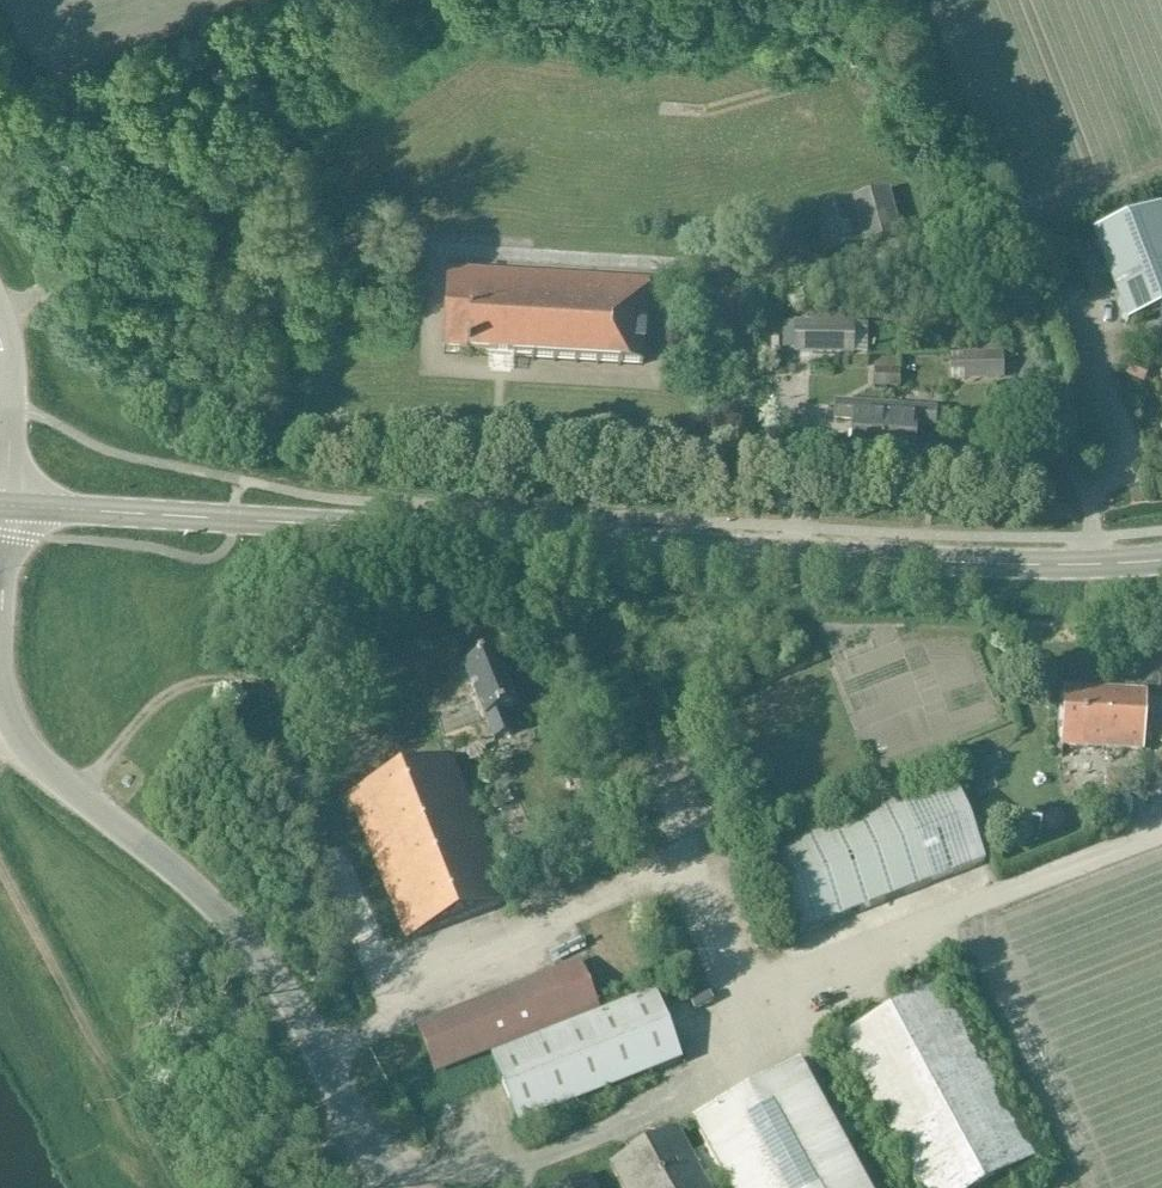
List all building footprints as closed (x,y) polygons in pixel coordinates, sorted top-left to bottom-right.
[(902,236),(889,189),(812,210),(825,257),(902,236)] [(1092,234),(1126,324),(1161,310),(1161,209),(1161,207),(1092,234)] [(443,352),(641,364),(646,284),(448,272),(443,352)] [(794,355),(857,356),(857,323),(794,323),(794,355)] [(777,331),(776,349),(791,349),(791,331),(777,331)] [(1003,378),(1002,358),(1002,353),(964,354),(964,362),(949,362),(949,374),(965,374),(965,379),(1003,378)] [(1132,362),(1127,373),(1144,381),(1150,370),(1132,362)] [(895,388),(896,374),(873,373),(873,387),(895,388)] [(850,468),(880,469),(883,408),(836,404),(835,422),(853,423),(850,468)] [(883,408),(880,469),(911,471),(913,428),(933,429),(934,412),(883,408)] [(505,713),(517,707),(494,653),(462,665),(485,721),(484,721),(494,744),(515,734),(505,713)] [(1060,747),(1143,752),(1146,694),(1064,689),(1060,747)] [(348,796),(406,943),(507,902),(449,756),(348,796)] [(764,855),(797,937),(985,864),(953,782),(764,855)] [(419,1027),(436,1073),(596,1011),(577,964),(419,1027)] [(916,1187),(982,1187),(1034,1160),(940,987),(837,1043),(916,1187)] [(682,1063),(660,1007),(655,993),(491,1057),(518,1127),(682,1063)] [(725,1187),(869,1187),(801,1063),(690,1123),(704,1148),(691,1155),(677,1130),(608,1167),(619,1187),(710,1187),(722,1181),(725,1187)] [(589,1175),(564,1187),(596,1187),(589,1175)]
